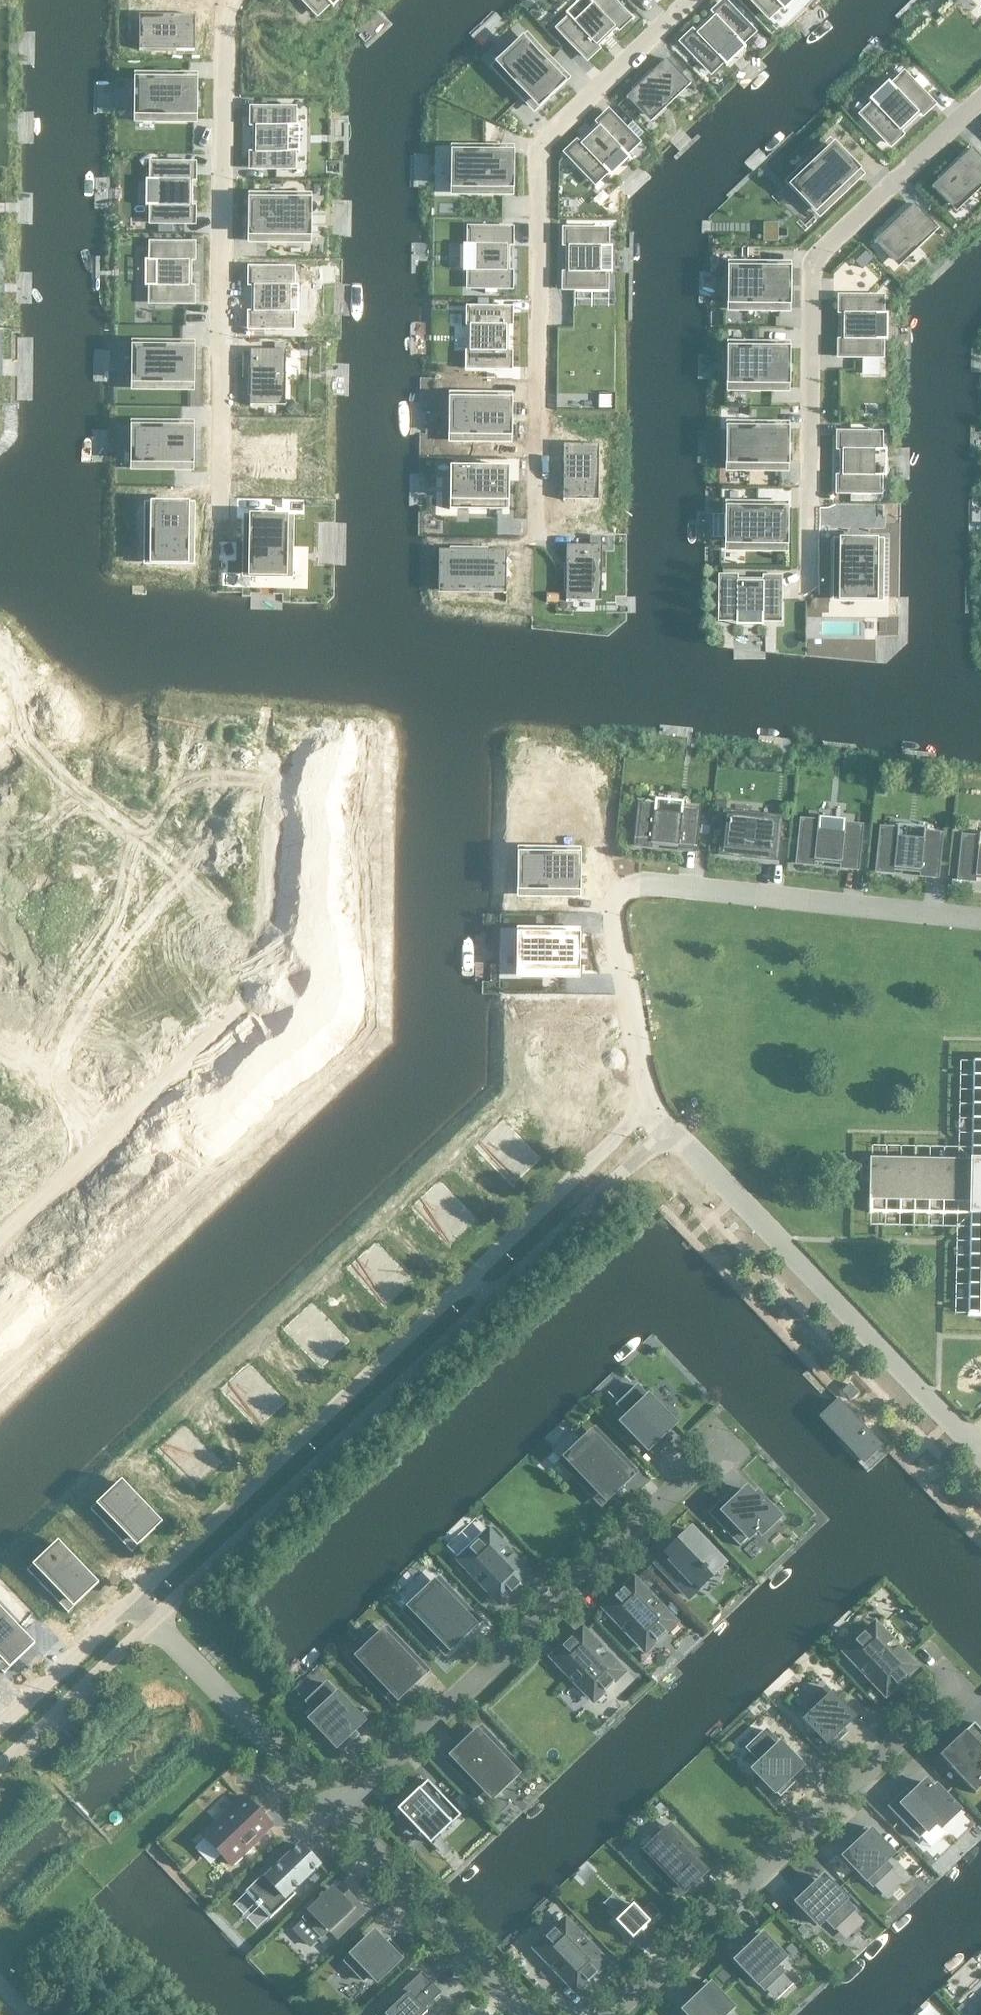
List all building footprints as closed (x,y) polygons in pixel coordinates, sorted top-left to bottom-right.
[(317,13),(328,3),(326,1),(327,0),(304,0),(317,13)] [(565,36),(587,59),(597,49),(594,46),(616,24),(619,27),(627,20),(609,0),(603,0),(598,5),(600,6),(577,28),(576,26),(565,36)] [(768,17),(780,6),(777,3),(780,0),(752,0),(768,17)] [(695,32),(683,43),(710,72),(722,61),(719,58),(737,41),(740,44),(751,33),(724,4),(712,15),(714,17),(696,34),(695,32)] [(145,22),(144,51),(193,51),(194,22),(145,22)] [(526,41),(497,68),(535,108),(564,80),(526,41)] [(666,60),(626,98),(628,100),(631,97),(651,117),(686,83),(689,87),(690,85),(666,60)] [(874,105),(863,116),(890,144),(902,133),(900,132),(918,115),(919,117),(931,106),(904,77),(892,88),(895,91),(877,108),(874,105)] [(138,79),(138,119),(193,119),(193,79),(138,79)] [(252,152),(252,168),(291,168),(291,153),(289,153),(289,127),(292,127),(292,111),(253,111),(253,126),(257,126),(257,152),(252,152)] [(579,143),(567,154),(595,182),(606,171),(603,168),(621,151),(624,154),(635,144),(608,115),(597,126),(598,128),(581,145),(579,143)] [(831,145),(791,183),(819,212),(858,174),(831,145)] [(931,188),(933,190),(937,186),(956,207),(980,183),(980,159),(972,150),(931,188)] [(456,151),(455,192),(510,192),(510,152),(456,151)] [(153,222),(191,222),(191,207),(189,207),(189,182),(192,182),(192,167),(153,167),(153,181),(158,181),(157,207),(153,207),(153,222)] [(252,199),(252,239),(305,239),(305,200),(252,199)] [(914,205),(874,243),(876,245),(879,241),(898,262),(933,228),(937,232),(938,230),(914,205)] [(509,287),(509,273),(507,273),(507,246),(509,246),(510,231),(470,231),(470,245),(475,245),(474,273),(470,273),(470,287),(509,287)] [(565,272),(565,288),(604,289),(605,273),(600,273),(601,248),(605,248),(605,232),(566,232),(565,248),(568,248),(568,272),(565,272)] [(152,286),(152,302),(191,302),(191,287),(189,287),(189,262),(191,262),(191,246),(152,246),(152,261),(156,261),(156,286),(152,286)] [(733,268),(733,308),(787,309),(788,269),(733,268)] [(251,312),(251,327),(290,328),(290,312),(286,312),(286,288),(290,288),(291,272),(251,271),(251,287),(253,287),(253,312),(251,312)] [(840,340),(840,356),(880,356),(880,340),(876,340),(876,316),(880,316),(880,300),(841,299),(841,315),(843,315),(843,340),(840,340)] [(508,368),(508,354),(506,354),(506,326),(509,326),(509,312),(470,312),(469,326),(474,326),(474,353),(469,353),(469,368),(508,368)] [(191,387),(191,347),(137,346),(136,386),(191,387)] [(732,348),(731,388),(786,388),(786,348),(732,348)] [(281,353),(285,354),(285,351),(250,351),(250,406),(252,406),(252,402),(281,403),(281,353)] [(507,439),(508,401),(455,400),(455,439),(507,439)] [(190,467),(190,427),(136,426),(135,467),(190,467)] [(731,428),(730,468),(785,468),(786,428),(731,428)] [(249,473),(249,487),(288,488),(288,473),(284,473),(284,446),(289,446),(289,432),(250,431),(249,446),(252,446),(252,473),(249,473)] [(839,476),(839,492),(878,492),(878,476),(874,476),(874,452),(879,452),(879,436),(839,436),(839,451),(842,451),(841,476),(839,476)] [(594,437),(584,437),(584,445),(594,445),(594,437)] [(568,446),(567,501),(569,501),(569,497),(598,497),(599,448),(603,448),(603,446),(568,446)] [(444,527),(507,528),(507,525),(504,525),(505,490),(450,490),(450,525),(444,525),(444,527)] [(149,503),(148,557),(188,558),(189,504),(149,503)] [(249,507),(248,562),(288,563),(289,508),(249,507)] [(730,508),(730,548),(784,548),(785,508),(730,508)] [(837,595),(837,597),(876,597),(877,543),(875,543),(837,543),(837,595)] [(568,602),(568,597),(597,598),(597,549),(601,549),(601,547),(566,546),(566,602),(568,602)] [(439,553),(443,553),(443,569),(455,569),(455,589),(503,590),(503,595),(506,595),(506,551),(439,551),(439,553)] [(722,580),(721,619),(737,619),(737,615),(762,615),(762,620),(778,620),(778,580),(762,580),(762,583),(737,582),(737,580),(722,580)] [(640,806),(636,845),(652,847),(652,844),(677,847),(677,849),(692,851),(696,812),(681,811),(680,815),(655,812),(656,808),(640,806)] [(725,814),(721,854),(774,860),(779,820),(725,814)] [(840,866),(855,868),(859,829),(844,828),(843,832),(817,829),(818,825),(803,823),(799,862),(814,864),(814,861),(840,864),(840,866)] [(898,833),(883,831),(879,870),(894,872),(894,869),(919,871),(919,874),(934,876),(938,837),(923,835),(923,840),(897,837),(898,833)] [(977,839),(962,837),(958,877),(973,878),(973,874),(980,875),(980,843),(976,843),(977,839)] [(300,841),(299,879),(352,879),(352,841),(300,841)] [(575,894),(575,855),(522,855),(522,893),(575,894)] [(298,954),(298,967),(337,967),(337,952),(334,952),(334,930),(337,930),(337,914),(298,914),(298,929),(302,929),(302,954),(298,954)] [(576,974),(576,935),(523,935),(523,973),(576,974)] [(356,1033),(356,993),(301,993),(301,1033),(356,1033)] [(536,1016),(535,1054),(588,1055),(589,1016),(536,1016)] [(973,1062),(971,1162),(870,1160),(860,1160),(860,1168),(861,1168),(867,1168),(870,1168),(869,1213),(970,1215),(968,1316),(980,1316),(980,1062),(973,1062)] [(573,1067),(557,1067),(558,1091),(574,1090),(573,1067)] [(503,1108),(474,1135),(518,1181),(547,1153),(503,1108)] [(439,1168),(411,1196),(454,1242),(483,1214),(439,1168)] [(376,1229),(347,1257),(391,1302),(419,1275),(376,1229)] [(312,1290),(283,1317),(327,1363),(356,1336),(312,1290)] [(783,1343),(748,1376),(814,1446),(849,1412),(783,1343)] [(248,1351),(220,1378),(263,1424),(292,1396),(248,1351)] [(841,1391),(850,1400),(858,1393),(850,1384),(841,1391)] [(673,1424),(661,1412),(637,1387),(617,1406),(628,1417),(622,1424),(652,1455),(670,1438),(665,1433),(672,1426),(673,1425),(673,1424)] [(185,1411),(156,1439),(200,1485),(229,1457),(185,1411)] [(849,1412),(814,1446),(881,1515),(915,1482),(849,1412)] [(594,1436),(565,1463),(602,1502),(631,1474),(594,1436)] [(91,1510),(131,1553),(133,1552),(131,1550),(159,1523),(121,1484),(93,1510),(92,1509),(91,1510)] [(754,1498),(746,1490),(733,1503),(726,1496),(707,1514),(738,1547),(756,1531),(760,1535),(778,1519),(756,1496),(754,1498)] [(687,1597),(699,1590),(694,1584),(708,1576),(704,1573),(720,1561),(691,1531),(678,1544),(675,1549),(665,1555),(656,1564),(687,1597)] [(511,1595),(511,1594),(520,1586),(517,1584),(528,1574),(490,1534),(480,1544),(478,1542),(477,1542),(469,1550),(471,1553),(460,1563),(498,1602),(508,1592),(511,1595)] [(27,1571),(68,1614),(69,1612),(67,1611),(95,1584),(57,1545),(30,1571),(28,1570),(27,1571)] [(625,1592),(623,1590),(614,1598),(616,1601),(606,1611),(643,1649),(653,1640),(656,1642),(665,1634),(662,1631),(672,1621),(635,1583),(625,1592)] [(409,1612),(446,1652),(476,1624),(438,1584),(409,1612)] [(4,1674),(5,1673),(4,1671),(31,1645),(0,1612),(0,1670),(4,1674)] [(847,1654),(867,1676),(884,1693),(894,1684),(896,1687),(905,1678),(903,1675),(913,1666),(876,1627),(866,1636),(863,1634),(854,1642),(857,1645),(847,1654)] [(554,1660),(591,1699),(601,1689),(604,1692),(613,1683),(610,1681),(620,1671),(583,1633),(573,1642),(571,1639),(562,1648),(564,1651),(554,1660)] [(423,1673),(386,1634),(357,1662),(394,1701),(423,1673)] [(354,1730),(362,1723),(326,1684),(324,1685),(325,1686),(307,1702),(306,1703),(317,1714),(311,1720),(341,1753),(359,1735),(354,1730)] [(813,1714),(805,1721),(832,1748),(848,1733),(843,1728),(853,1718),(840,1704),(825,1688),(806,1707),(813,1714)] [(974,1724),(939,1757),(974,1794),(980,1788),(980,1731),(974,1724)] [(516,1771),(479,1732),(450,1760),(487,1799),(516,1771)] [(770,1735),(748,1756),(758,1766),(753,1771),(780,1798),(796,1783),(790,1778),(801,1768),(798,1765),(796,1763),(800,1759),(792,1751),(788,1754),(773,1738),(770,1735)] [(460,1816),(427,1781),(396,1810),(419,1834),(420,1833),(420,1832),(428,1824),(431,1828),(432,1827),(439,1835),(447,1828),(447,1829),(460,1816)] [(925,1784),(912,1796),(906,1789),(887,1807),(918,1840),(935,1823),(940,1828),(957,1811),(936,1789),(933,1791),(925,1784)] [(231,1866),(271,1827),(244,1798),(203,1837),(231,1866)] [(844,1858),(872,1887),(891,1869),(884,1862),(891,1855),(865,1827),(849,1843),(854,1848),(844,1858)] [(671,1828),(641,1856),(679,1895),(708,1867),(671,1828)] [(274,1873),(270,1870),(271,1869),(270,1868),(244,1892),(245,1894),(246,1893),(256,1903),(255,1905),(258,1908),(259,1907),(269,1917),(269,1918),(270,1919),(295,1895),(294,1893),(294,1894),(290,1890),(294,1886),(295,1887),(318,1865),(300,1846),(281,1865),(282,1866),(274,1873)] [(813,1888),(808,1883),(792,1898),(818,1926),(824,1919),(834,1930),(835,1929),(835,1928),(852,1912),(854,1911),(836,1892),(824,1879),(823,1878),(822,1879),(813,1888)] [(303,1919),(321,1938),(328,1931),(335,1938),(363,1912),(347,1896),(342,1901),(332,1891),(319,1904),(303,1919)] [(633,1905),(616,1922),(632,1939),(650,1923),(633,1905)] [(547,1942),(538,1951),(575,1990),(585,1980),(587,1983),(596,1974),(593,1972),(603,1962),(566,1923),(556,1933),(554,1930),(545,1939),(547,1942)] [(736,1962),(764,1991),(783,1973),(776,1966),(783,1959),(757,1931),(741,1947),(746,1952),(736,1962)] [(360,1947),(344,1963),(362,1981),(370,1974),(377,1982),(404,1955),(389,1939),(383,1945),(374,1935),(360,1947)] [(421,1973),(377,2014),(419,2014),(423,2011),(426,2013),(427,2013),(424,2010),(441,1994),(421,1973)] [(731,2009),(705,1981),(689,1996),(694,2002),(684,2011),(687,2014),(724,2014),(731,2009)]
